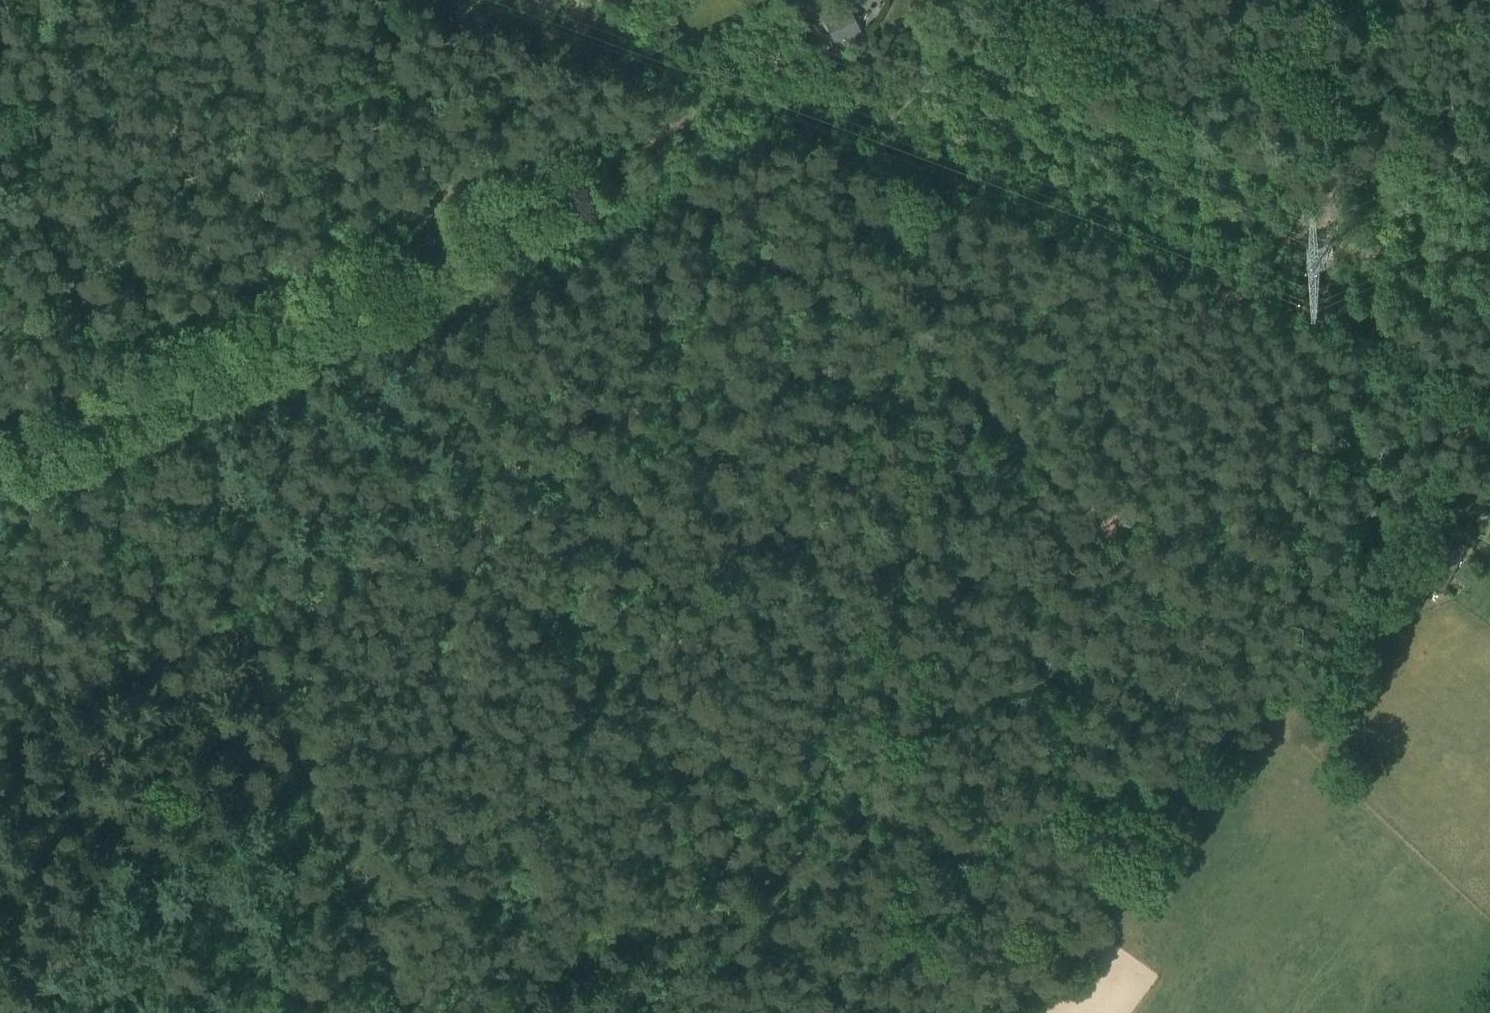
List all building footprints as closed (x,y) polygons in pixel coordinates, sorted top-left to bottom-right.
[(829,32),(854,19),(847,7),(822,19),(829,32)] [(963,8),(952,10),(955,25),(967,23),(963,8)] [(837,48),(863,37),(854,19),(829,32),(837,48)] [(838,50),(828,63),(843,74),(853,61),(838,50)] [(1454,553),(1447,567),(1454,570),(1461,556),(1454,553)]
